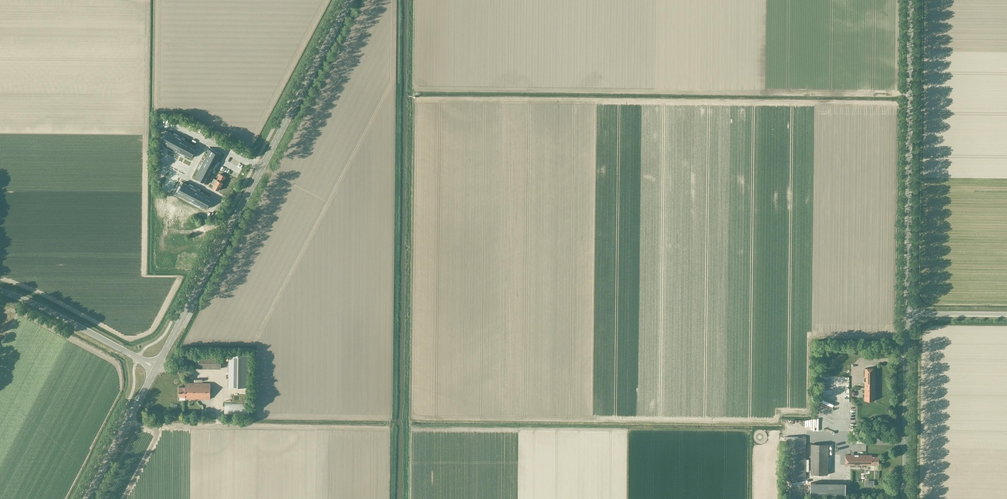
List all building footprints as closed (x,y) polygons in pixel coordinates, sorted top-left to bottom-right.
[(195,144),(194,145),(167,131),(160,144),(163,145),(164,144),(191,158),(197,145),(195,144)] [(207,180),(221,155),(208,149),(207,151),(208,152),(195,177),(208,184),(209,181),(207,180)] [(218,191),(223,182),(222,182),(225,177),(220,174),(217,179),(216,180),(214,178),(211,183),(214,184),(212,188),(218,191)] [(210,195),(209,196),(182,182),(176,195),(178,196),(179,195),(206,209),(213,196),(210,195)] [(221,369),(221,356),(212,356),(212,353),(202,353),(202,356),(199,356),(198,368),(221,369)] [(229,354),(228,386),(247,386),(248,354),(229,354)] [(875,401),(875,368),(865,368),(865,401),(875,401)] [(210,398),(210,383),(185,383),(185,387),(179,387),(179,396),(185,396),(185,398),(210,398)] [(805,479),(806,437),(785,437),(785,479),(805,479)] [(828,474),(828,444),(811,444),(811,474),(828,474)] [(872,455),(846,455),(845,465),(874,465),(874,463),(879,463),(879,456),(872,456),(872,455)] [(811,483),(811,498),(846,498),(846,483),(811,483)] [(790,488),(786,493),(792,497),(795,491),(790,488)]
